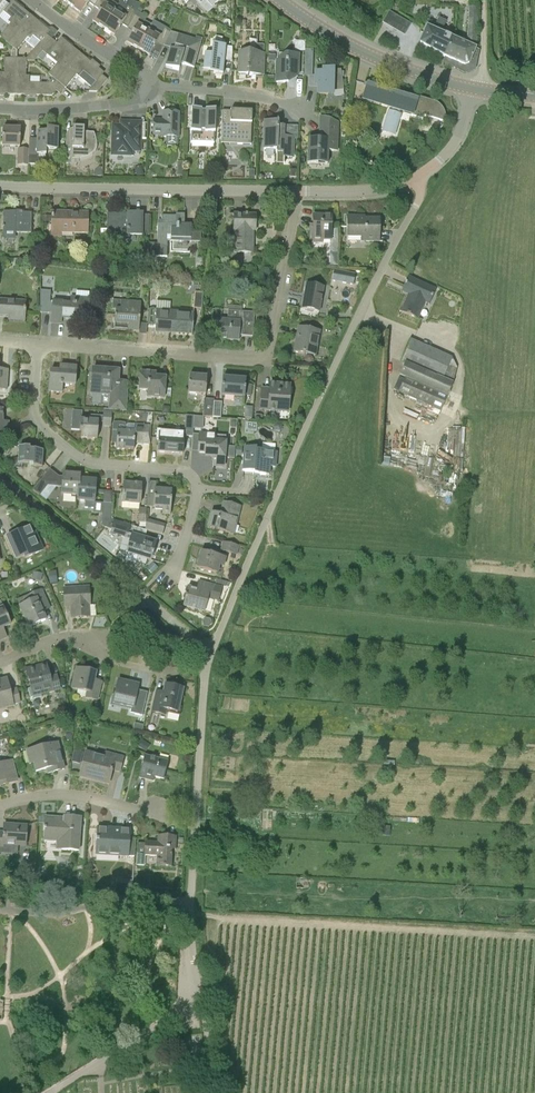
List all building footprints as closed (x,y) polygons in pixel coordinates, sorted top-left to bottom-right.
[(4,1),(0,6),(0,17),(4,12),(11,18),(8,21),(11,24),(0,37),(8,44),(31,16),(13,0),(9,5),(4,1)] [(99,0),(74,0),(70,5),(81,13),(89,3),(93,6),(94,7),(99,0)] [(104,28),(115,11),(104,4),(107,0),(99,0),(94,7),(95,7),(100,10),(93,21),(104,28)] [(128,28),(136,14),(137,12),(142,5),(132,2),(127,8),(120,3),(115,11),(104,28),(115,35),(122,24),(128,28)] [(453,38),(445,57),(465,65),(469,63),(476,47),(478,7),(478,6),(470,5),(468,33),(467,38),(465,44),(453,38)] [(389,11),(382,23),(394,29),(400,17),(389,11)] [(127,43),(139,49),(152,25),(151,25),(145,21),(145,19),(146,17),(137,12),(136,14),(128,28),(134,31),(127,43)] [(37,58),(42,52),(52,39),(47,35),(50,31),(31,16),(8,44),(17,51),(25,42),(34,49),(27,59),(27,61),(34,61),(37,58)] [(445,57),(453,38),(441,33),(446,21),(439,18),(434,30),(427,27),(420,43),(445,57)] [(170,34),(169,34),(171,31),(153,21),(151,25),(152,25),(139,49),(150,55),(156,44),(163,47),(170,34)] [(194,68),(202,43),(200,42),(194,41),(178,36),(174,49),(171,48),(166,67),(179,70),(181,64),(194,68)] [(57,43),(52,39),(42,52),(47,56),(50,52),(60,60),(49,74),(53,78),(57,81),(80,53),(62,38),(57,43)] [(294,51),(304,52),(304,49),(304,42),(294,42),(294,51)] [(232,61),(234,47),(226,47),(226,46),(213,44),(212,54),(205,53),(203,70),(214,71),(214,73),(223,74),(225,60),(232,61)] [(249,52),(249,53),(239,53),(238,74),(248,74),(248,76),(256,75),(256,78),(263,78),(263,75),(265,75),(266,54),(264,54),(264,44),(257,44),(257,53),(249,52)] [(313,49),(304,49),(304,52),(304,77),(308,77),(312,77),(312,76),(313,49)] [(42,52),(37,58),(42,61),(47,56),(42,52)] [(91,62),(80,53),(57,81),(65,87),(64,87),(66,88),(77,75),(92,87),(89,90),(89,92),(98,92),(108,80),(102,75),(104,73),(99,68),(100,66),(92,60),(91,62)] [(298,77),(298,55),(286,55),(286,62),(278,61),(277,60),(276,82),(289,83),(289,76),(297,76),(297,77),(298,77)] [(15,95),(16,58),(5,58),(4,75),(1,75),(1,80),(0,80),(0,95),(15,95)] [(65,87),(57,81),(53,78),(49,83),(29,83),(30,76),(26,76),(27,61),(27,59),(16,58),(15,95),(52,96),(57,90),(60,93),(64,87),(65,87)] [(184,66),(181,74),(190,78),(193,70),(184,66)] [(316,72),(316,76),(316,85),(319,85),(319,94),(333,95),(333,91),(344,90),(343,77),(345,77),(346,72),(343,71),(343,70),(324,69),(324,72),(316,72)] [(381,89),(381,90),(377,101),(394,106),(392,112),(389,111),(385,124),(398,127),(401,115),(398,114),(400,108),(412,112),(411,115),(423,119),(424,115),(445,122),(446,117),(445,111),(442,107),(439,103),(434,101),(402,91),(393,86),(393,87),(392,92),(381,89)] [(359,119),(363,106),(351,102),(350,117),(359,119)] [(191,143),(214,144),(215,133),(216,110),(206,109),(206,111),(202,111),(202,109),(192,109),(191,132),(191,143)] [(251,144),(252,111),(231,110),(231,111),(222,111),(221,143),(251,144)] [(163,137),(167,137),(166,144),(168,146),(177,146),(178,144),(179,138),(180,112),(163,112),(163,121),(161,121),(161,120),(153,120),(153,135),(163,135),(163,137)] [(338,122),(324,117),(323,139),(309,139),(308,164),(328,165),(328,151),(338,151),(338,122)] [(277,123),(266,122),(265,149),(276,150),(276,153),(277,153),(277,151),(284,152),(284,164),(285,164),(285,157),(293,157),(293,138),(283,137),(283,125),(282,125),(282,128),(279,128),(279,126),(278,126),(278,120),(277,120),(277,123)] [(140,150),(141,123),(129,123),(129,126),(114,126),(113,154),(127,154),(127,150),(140,150)] [(73,159),(75,158),(81,158),(88,156),(91,154),(93,152),(94,149),(96,144),(95,138),(94,133),(84,133),(85,127),(73,127),(73,146),(66,146),(66,155),(72,156),(72,163),(73,163),(73,159)] [(3,128),(2,146),(20,147),(21,129),(3,128)] [(37,154),(46,155),(46,150),(57,150),(58,129),(47,128),(47,132),(38,131),(38,139),(29,139),(29,149),(29,157),(37,157),(37,154)] [(28,164),(29,157),(29,149),(19,149),(18,165),(28,165),(28,164)] [(134,168),(137,178),(144,176),(142,166),(134,168)] [(102,176),(102,168),(98,168),(93,172),(93,176),(102,176)] [(328,209),(328,216),(315,216),(315,242),(331,242),(331,251),(332,253),(340,253),(340,228),(333,228),(333,209),(328,209)] [(15,234),(15,233),(32,233),(32,213),(22,212),(4,212),(3,232),(7,233),(7,234),(15,234)] [(87,234),(88,215),(62,215),(62,212),(52,212),(52,238),(61,238),(61,233),(87,234)] [(142,236),(142,214),(128,213),(128,217),(123,217),(123,214),(108,214),(108,230),(100,230),(101,236),(108,236),(108,237),(129,238),(129,235),(142,236)] [(158,224),(157,244),(149,243),(149,256),(167,257),(167,236),(171,236),(170,238),(191,238),(191,225),(184,224),(185,214),(176,214),(176,216),(162,216),(161,224),(158,224)] [(256,230),(256,215),(235,215),(234,252),(253,253),(253,234),(252,234),(252,230),(256,230)] [(382,242),(382,219),(367,219),(367,216),(349,216),(348,242),(349,242),(349,238),(367,238),(367,242),(382,242)] [(355,273),(333,269),(331,280),(353,284),(355,273)] [(429,304),(436,289),(408,276),(404,287),(411,290),(401,312),(418,319),(425,303),(429,304)] [(319,311),(324,286),(307,283),(303,308),(319,311)] [(41,291),(40,313),(49,314),(50,291),(41,291)] [(200,309),(201,293),(194,293),(193,309),(200,309)] [(52,301),(51,323),(61,323),(61,318),(88,320),(90,298),(70,297),(70,303),(63,303),(63,301),(52,301)] [(0,299),(0,316),(9,316),(9,320),(24,321),(26,301),(0,299)] [(112,309),(115,309),(114,323),(129,324),(128,331),(139,331),(141,302),(121,301),(121,300),(112,300),(112,309)] [(229,305),(228,312),(227,320),(211,318),(211,328),(220,329),(219,339),(239,341),(240,333),(244,334),(244,335),(253,337),(255,314),(242,313),(242,306),(229,305)] [(158,309),(156,331),(171,332),(171,331),(193,332),(194,312),(158,309)] [(316,356),(321,331),(299,327),(294,352),(316,356)] [(404,380),(399,391),(441,410),(453,384),(456,368),(452,360),(452,358),(411,340),(401,361),(405,362),(400,375),(405,377),(404,380)] [(50,371),(49,391),(62,392),(63,385),(75,386),(76,367),(60,366),(59,372),(50,371)] [(120,370),(117,370),(93,368),(91,393),(110,394),(109,410),(127,411),(129,382),(119,381),(120,370)] [(7,390),(8,369),(0,369),(0,390),(7,390)] [(164,399),(166,377),(156,377),(156,373),(141,372),(140,391),(147,391),(147,397),(164,399)] [(206,395),(207,377),(189,375),(188,394),(206,395)] [(398,377),(393,389),(399,391),(404,380),(398,377)] [(246,379),(223,378),(221,397),(245,398),(246,379)] [(260,412),(277,413),(277,406),(289,407),(290,385),(274,384),(274,389),(262,389),(261,405),(260,412)] [(213,417),(214,402),(214,399),(204,399),(203,416),(213,417)] [(222,402),(214,402),(213,417),(221,418),(222,402)] [(8,431),(8,422),(3,422),(3,409),(0,409),(0,432),(8,432),(8,431)] [(102,427),(111,427),(112,410),(103,410),(102,427)] [(157,451),(183,453),(184,436),(192,437),(194,416),(177,415),(176,433),(172,433),(172,431),(156,430),(155,440),(158,440),(157,451)] [(90,416),(89,420),(80,419),(80,430),(81,430),(81,437),(97,438),(99,421),(99,417),(90,416)] [(117,430),(116,449),(134,450),(134,442),(143,443),(144,424),(135,424),(129,424),(128,424),(127,425),(126,425),(126,426),(126,427),(125,427),(125,431),(117,430)] [(199,433),(198,452),(213,453),(212,459),(225,460),(226,441),(226,436),(215,436),(215,434),(199,433)] [(277,451),(270,451),(256,451),(256,448),(244,447),(243,471),(260,472),(260,474),(269,475),(269,468),(276,468),(277,451)] [(30,448),(19,448),(19,459),(14,459),(14,469),(24,469),(24,465),(34,465),(34,467),(43,468),(44,451),(30,450),(30,448)] [(61,495),(77,496),(78,496),(79,479),(80,479),(80,475),(63,474),(63,479),(59,479),(59,475),(49,469),(33,491),(40,496),(48,486),(62,487),(61,495)] [(85,508),(94,509),(95,502),(96,481),(80,479),(79,479),(78,496),(77,496),(77,501),(85,502),(85,508)] [(141,484),(124,483),(122,503),(140,505),(141,484)] [(172,490),(155,489),(154,508),(162,509),(162,514),(171,515),(172,490)] [(223,502),(220,515),(211,513),(208,527),(231,533),(233,525),(236,526),(239,513),(241,507),(223,502)] [(105,528),(111,520),(112,503),(103,503),(103,508),(102,519),(102,525),(105,528)] [(138,522),(142,523),(145,523),(146,519),(146,512),(146,509),(139,508),(138,522)] [(166,525),(148,520),(146,519),(145,523),(145,529),(163,535),(165,527),(166,525)] [(151,560),(156,542),(133,535),(133,533),(129,532),(131,526),(111,520),(105,528),(112,530),(111,533),(111,534),(121,536),(117,550),(138,556),(136,562),(146,565),(148,559),(151,560)] [(7,537),(16,559),(23,556),(24,559),(44,550),(36,532),(32,533),(29,527),(7,537)] [(237,554),(239,545),(224,541),(222,550),(237,554)] [(224,566),(226,558),(201,552),(197,567),(216,572),(218,564),(224,566)] [(153,563),(147,568),(152,573),(158,568),(153,563)] [(42,574),(33,572),(31,579),(41,581),(42,574)] [(196,590),(188,587),(185,598),(186,598),(184,606),(205,611),(208,598),(218,601),(221,588),(214,585),(199,581),(196,590)] [(88,586),(63,587),(64,607),(72,607),(72,617),(89,617),(88,586)] [(17,600),(29,627),(46,620),(42,611),(49,608),(41,589),(17,600)] [(10,625),(2,607),(0,608),(0,632),(3,631),(2,628),(10,625)] [(41,668),(27,672),(31,688),(28,689),(31,700),(42,697),(41,694),(60,689),(56,675),(49,677),(46,664),(40,666),(41,668)] [(96,672),(76,668),(72,689),(86,692),(85,698),(98,701),(102,681),(95,680),(96,672)] [(16,688),(9,690),(7,679),(0,680),(0,710),(13,706),(13,705),(21,703),(17,688),(16,688)] [(118,679),(113,704),(134,709),(134,707),(138,691),(139,684),(118,679)] [(157,691),(152,712),(166,716),(168,709),(178,711),(183,689),(166,685),(164,693),(157,691)] [(133,730),(141,732),(143,725),(134,723),(133,730)] [(146,752),(150,745),(142,740),(138,747),(146,752)] [(29,765),(34,764),(36,771),(54,767),(55,771),(64,769),(57,742),(25,750),(29,765)] [(83,752),(74,750),(71,762),(80,764),(83,752)] [(104,755),(85,751),(79,776),(91,779),(92,775),(110,780),(112,771),(120,772),(124,756),(105,751),(104,755)] [(164,779),(168,762),(144,756),(139,777),(146,779),(147,775),(164,779)] [(17,781),(12,760),(0,763),(0,781),(1,785),(17,781)] [(57,818),(45,817),(44,841),(56,842),(56,850),(79,851),(81,818),(64,816),(64,819),(57,819),(57,818)] [(26,847),(27,826),(10,825),(10,830),(4,829),(4,832),(0,832),(0,849),(4,849),(4,846),(26,847)] [(128,858),(130,834),(110,833),(110,828),(97,827),(96,856),(128,858)] [(144,866),(145,856),(156,856),(155,866),(171,867),(172,848),(175,848),(176,837),(162,836),(161,842),(146,842),(146,844),(138,844),(137,855),(137,865),(144,866)] [(132,881),(116,879),(115,890),(131,891),(132,881)]
